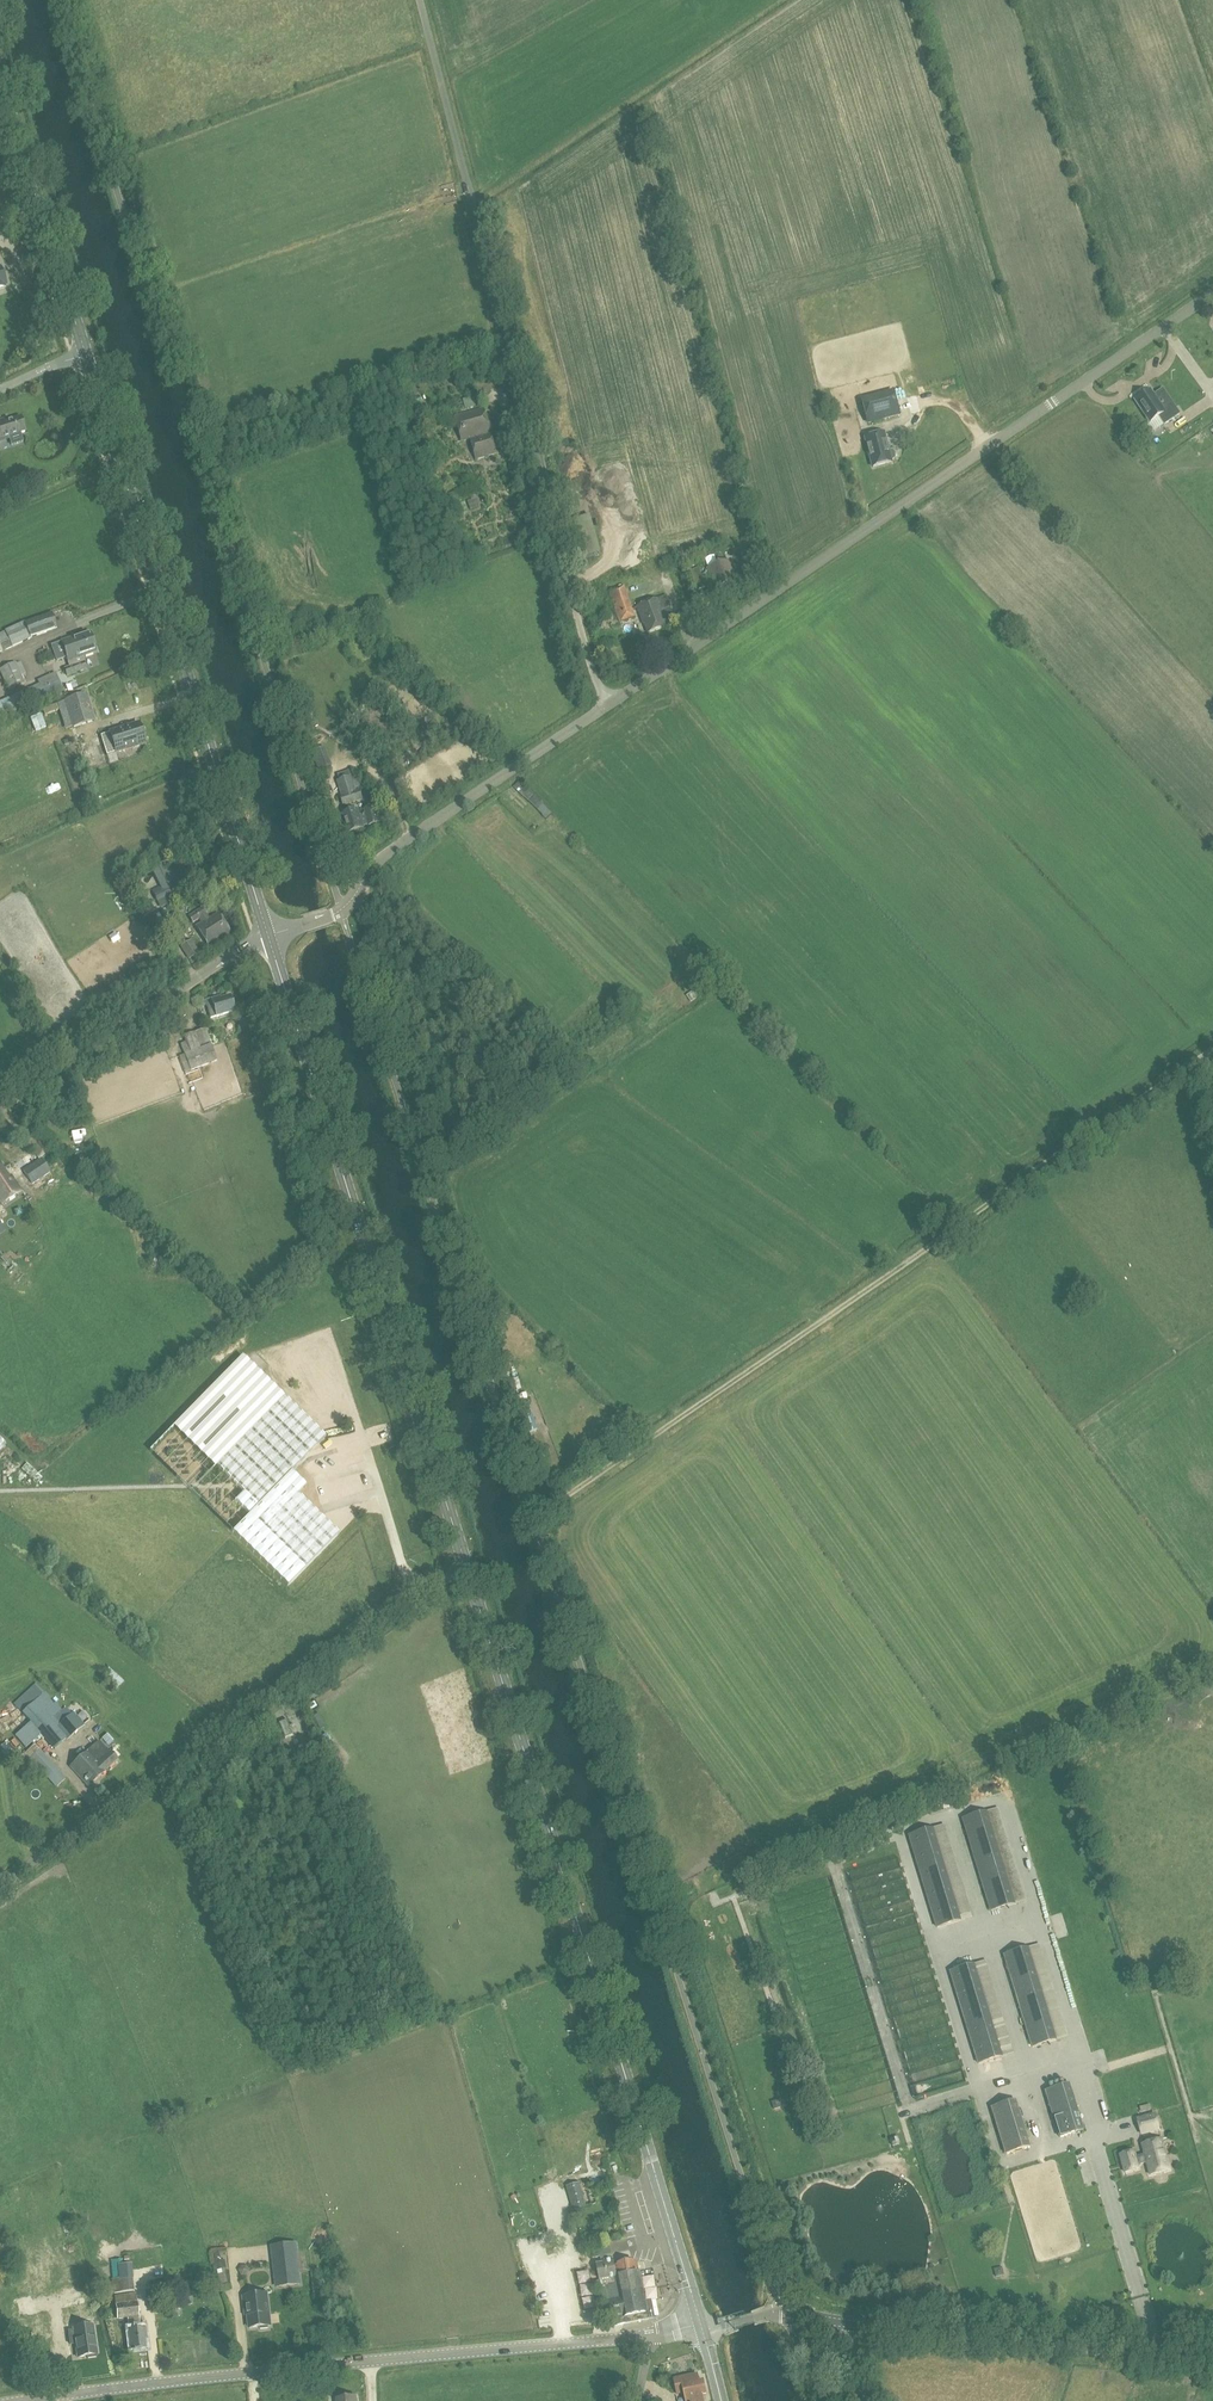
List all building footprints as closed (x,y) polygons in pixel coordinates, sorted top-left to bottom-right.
[(1150,391),(1135,401),(1150,423),(1159,417),(1164,425),(1179,414),(1164,391),(1158,395),(1159,396),(1156,398),(1150,391)] [(862,400),(868,423),(899,415),(893,392),(862,400)] [(467,410),(483,405),(480,395),(464,399),(467,410)] [(484,409),(454,417),(461,441),(470,439),(476,460),(497,454),(484,409)] [(0,420),(0,440),(25,432),(20,418),(4,423),(3,419),(0,420)] [(884,434),(866,439),(873,467),(891,462),(891,460),(894,459),(895,457),(894,452),(892,451),(889,452),(884,434)] [(564,523),(575,561),(594,555),(601,554),(590,516),(564,523)] [(730,560),(707,568),(712,584),(719,581),(721,588),(738,582),(730,560)] [(706,587),(699,568),(689,572),(695,591),(706,587)] [(625,587),(609,591),(620,623),(635,618),(625,587)] [(660,599),(637,607),(642,621),(643,621),(648,633),(676,624),(667,597),(660,599)] [(31,638),(57,628),(52,614),(32,621),(24,623),(24,622),(4,631),(5,631),(0,633),(0,653),(31,638)] [(67,676),(72,674),(86,669),(84,662),(82,656),(96,651),(90,632),(61,642),(68,661),(70,667),(65,669),(67,676)] [(16,662),(0,669),(0,672),(8,691),(25,683),(22,676),(26,674),(21,662),(16,664),(16,662)] [(39,702),(64,692),(55,673),(37,681),(39,685),(33,688),(39,702)] [(86,694),(65,701),(74,727),(94,721),(86,694)] [(138,724),(110,733),(101,736),(107,755),(116,752),(116,753),(145,744),(138,724)] [(332,767),(324,749),(312,753),(319,772),(332,767)] [(359,802),(351,777),(337,781),(344,806),(359,802)] [(364,829),(363,825),(366,824),(366,827),(376,823),(370,807),(361,811),(362,813),(359,814),(358,811),(342,816),(348,834),(364,829)] [(197,868),(183,873),(186,882),(200,877),(197,868)] [(152,891),(157,902),(177,892),(172,881),(152,891)] [(208,914),(204,908),(192,915),(196,921),(208,914)] [(202,922),(198,925),(210,945),(230,933),(218,913),(208,919),(206,916),(200,920),(202,922)] [(189,959),(199,953),(191,941),(181,947),(189,959)] [(211,1019),(216,1017),(216,1018),(234,1012),(229,997),(220,1000),(219,998),(211,1000),(211,999),(205,1001),(211,1019)] [(185,1074),(217,1061),(211,1044),(206,1029),(183,1036),(186,1042),(180,1045),(184,1055),(179,1057),(185,1074)] [(51,1172),(41,1159),(23,1170),(32,1184),(51,1172)] [(9,1178),(0,1165),(0,1202),(2,1204),(21,1191),(11,1177),(9,1178)] [(293,1471),(300,1464),(308,1457),(326,1438),(320,1432),(260,1374),(246,1360),(242,1356),(175,1425),(244,1493),(235,1501),(249,1515),(233,1532),(288,1586),(339,1535),(298,1495),(284,1481),(285,1480),(293,1471)] [(509,1380),(512,1391),(521,1388),(518,1377),(509,1380)] [(515,1397),(526,1434),(538,1430),(528,1393),(515,1397)] [(590,1451),(585,1454),(588,1459),(593,1456),(590,1451)] [(285,1480),(298,1493),(307,1484),(293,1471),(285,1480)] [(551,1479),(546,1482),(549,1487),(554,1483),(551,1479)] [(109,1668),(102,1675),(116,1689),(123,1682),(109,1668)] [(62,1712),(45,1692),(23,1712),(54,1749),(66,1738),(67,1739),(84,1725),(73,1712),(73,1713),(72,1714),(66,1708),(62,1712)] [(285,1739),(293,1736),(287,1720),(279,1724),(285,1739)] [(99,1741),(70,1767),(88,1787),(106,1771),(106,1770),(118,1760),(110,1751),(109,1753),(99,1741)] [(25,1753),(16,1761),(21,1767),(25,1763),(30,1758),(33,1762),(47,1777),(57,1769),(40,1749),(38,1751),(34,1745),(25,1753)] [(284,1765),(297,1760),(294,1750),(280,1755),(284,1765)] [(59,1775),(52,1780),(67,1802),(74,1797),(73,1796),(81,1791),(67,1771),(59,1776),(59,1775)] [(962,1818),(990,1911),(1028,1900),(1000,1807),(962,1818)] [(909,1833),(936,1926),(973,1916),(946,1823),(909,1833)] [(1004,1955),(1031,2049),(1068,2038),(1041,1944),(1004,1955)] [(949,1971),(977,2063),(1015,2051),(987,1960),(949,1971)] [(1043,2092),(1058,2139),(1084,2131),(1069,2084),(1043,2092)] [(991,2108),(1006,2156),(1030,2148),(1016,2101),(991,2108)] [(1159,2129),(1155,2114),(1137,2119),(1141,2134),(1159,2129)] [(1170,2170),(1161,2139),(1142,2144),(1145,2155),(1136,2157),(1134,2151),(1120,2155),(1125,2172),(1139,2169),(1137,2164),(1147,2162),(1150,2175),(1170,2170)] [(583,2196),(579,2183),(567,2186),(574,2209),(598,2202),(593,2186),(588,2188),(589,2194),(583,2196)] [(609,2240),(596,2243),(599,2256),(611,2253),(609,2240)] [(297,2242),(294,2243),(270,2246),(275,2288),(302,2285),(297,2242)] [(602,2287),(607,2286),(643,2279),(640,2271),(639,2271),(637,2262),(634,2262),(633,2260),(617,2264),(618,2265),(614,2266),(612,2259),(604,2260),(605,2262),(597,2264),(600,2279),(602,2287)] [(215,2262),(216,2270),(222,2270),(227,2269),(225,2260),(215,2262)] [(133,2291),(130,2264),(120,2265),(121,2278),(112,2279),(114,2293),(128,2291),(133,2291)] [(648,2302),(643,2279),(607,2286),(613,2319),(625,2317),(627,2323),(650,2319),(656,2317),(653,2300),(648,2302)] [(139,2319),(138,2316),(136,2293),(114,2295),(117,2318),(127,2317),(128,2320),(139,2319)] [(267,2294),(243,2297),(245,2308),(247,2307),(250,2328),(260,2327),(260,2329),(268,2328),(268,2326),(270,2326),(267,2294)] [(139,2319),(128,2320),(129,2330),(128,2330),(130,2349),(146,2348),(145,2338),(147,2338),(146,2328),(143,2328),(142,2322),(139,2323),(139,2319)] [(74,2330),(68,2331),(70,2345),(76,2344),(78,2358),(87,2356),(88,2358),(97,2357),(96,2355),(97,2355),(93,2325),(73,2328),(74,2330)] [(674,2379),(677,2394),(683,2392),(685,2400),(703,2400),(702,2395),(706,2394),(703,2381),(699,2382),(697,2374),(674,2379)]
